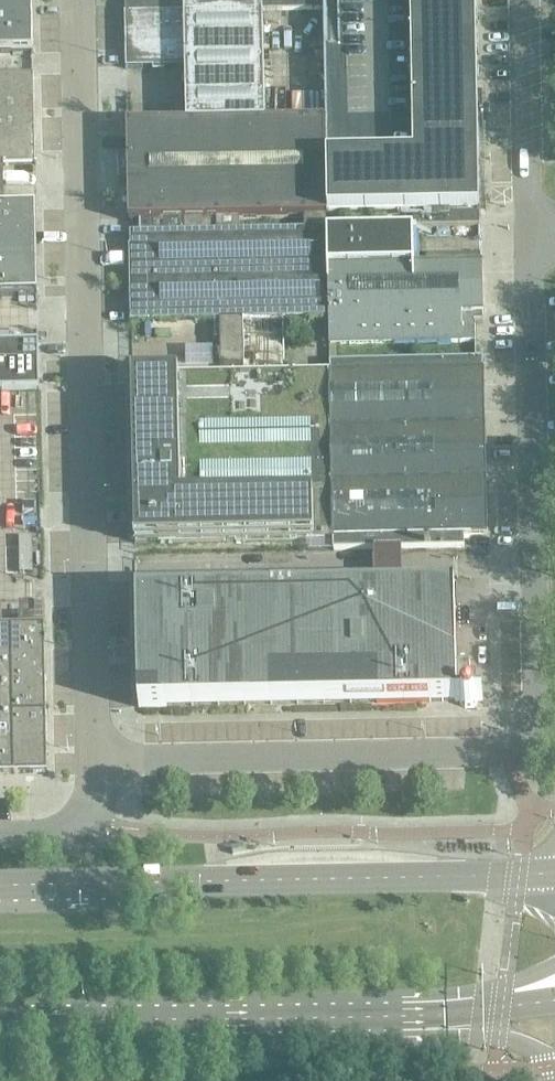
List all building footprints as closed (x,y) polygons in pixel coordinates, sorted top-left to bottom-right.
[(31,0),(0,0),(0,53),(32,52),(31,0)] [(323,0),(125,0),(125,13),(264,11),(323,10),(323,0)] [(476,0),(387,0),(388,7),(338,8),(338,52),(327,52),(326,9),(324,9),(324,123),(326,218),(415,216),(479,215),(481,215),(481,214),(480,214),(476,0)] [(264,123),(264,11),(125,13),(125,14),(124,14),(125,74),(185,73),(186,124),(264,123)] [(33,74),(0,75),(0,209),(4,209),(3,164),(35,163),(33,74)] [(324,123),(264,123),(186,124),(126,124),(129,221),(184,220),(239,219),(304,218),(326,218),(324,123)] [(36,220),(36,209),(4,209),(0,209),(0,298),(37,297),(36,220)] [(479,227),(479,215),(415,216),(415,227),(414,227),(414,229),(479,227)] [(327,230),(326,218),(304,218),(304,230),(327,230)] [(240,232),(239,219),(184,220),(184,233),(240,232)] [(483,313),(483,264),(414,265),(413,229),(327,231),(327,266),(328,318),(329,318),(330,344),(476,342),(476,314),(483,313)] [(328,318),(327,266),(327,231),(327,230),(304,230),(240,232),(184,233),(130,234),(130,247),(129,247),(130,322),(219,320),(283,319),(328,318)] [(284,374),(283,319),(219,320),(220,375),(284,374)] [(38,343),(0,343),(0,390),(39,389),(38,343)] [(487,535),(484,370),(483,370),(483,359),(330,362),(330,373),(331,429),(333,539),(333,550),(464,547),(464,536),(487,535)] [(333,539),(331,429),(330,373),(284,374),(220,375),(132,377),(132,419),(133,419),(133,461),(135,543),(333,539)] [(32,572),(32,536),(19,537),(19,572),(32,572)] [(456,661),(455,609),(455,590),(136,596),(138,708),(429,702),(460,701),(460,703),(465,708),(472,708),(477,703),(477,701),(482,701),(482,698),(477,698),(477,696),(471,691),(470,691),(469,661),(456,661)] [(35,626),(35,613),(18,613),(18,626),(35,626)] [(47,773),(44,626),(35,626),(18,626),(0,627),(0,774),(47,773)]
